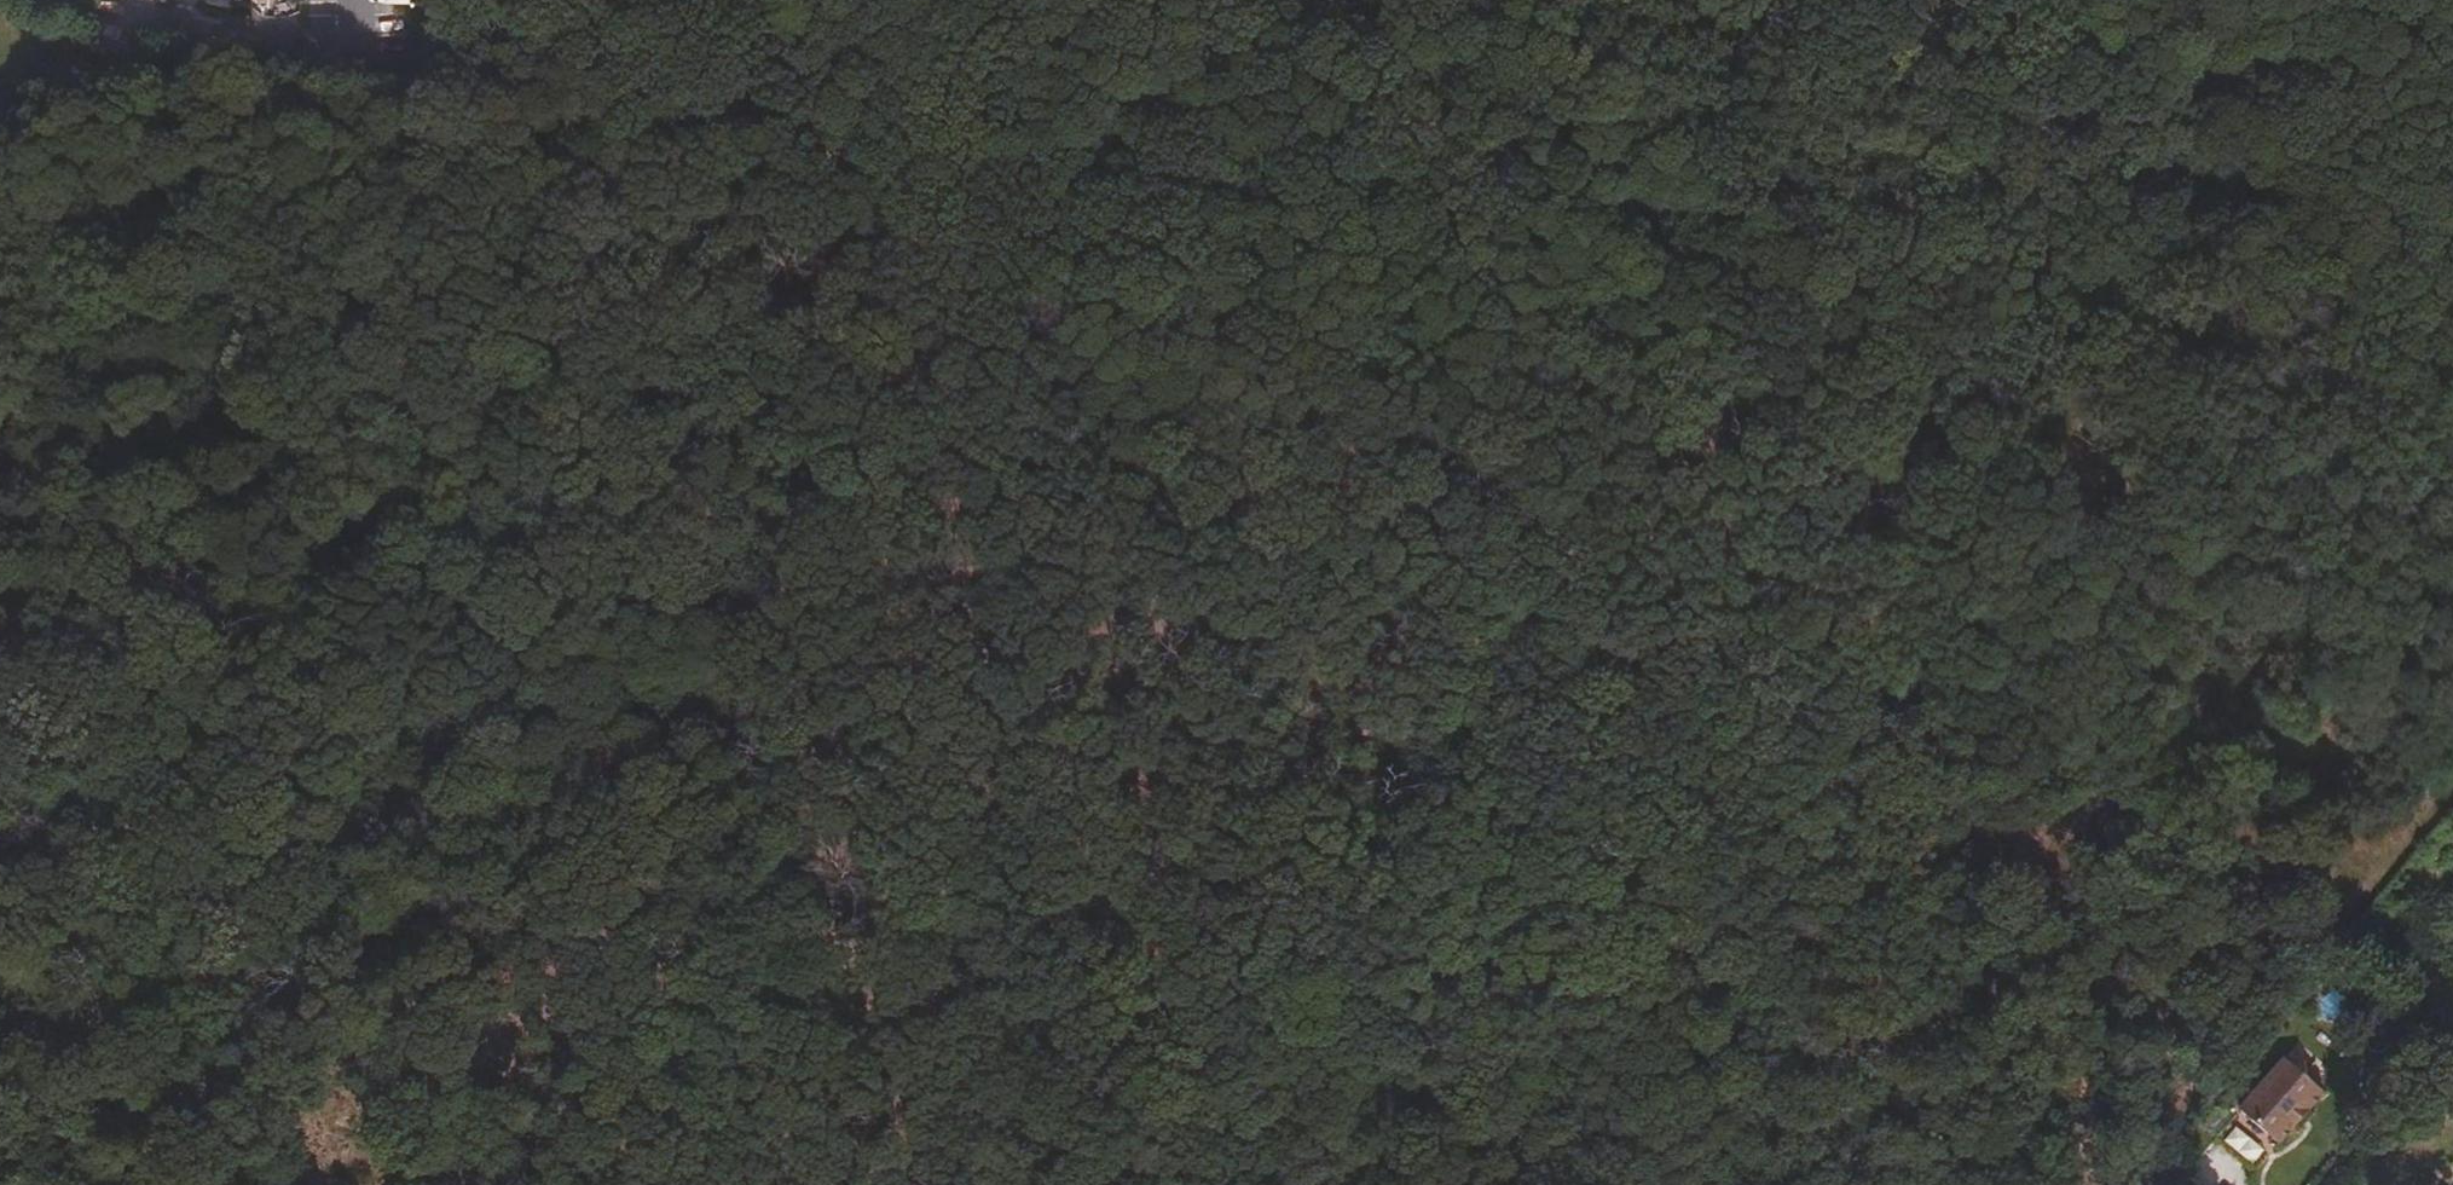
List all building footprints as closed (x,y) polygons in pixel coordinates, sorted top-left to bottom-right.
[(2237,1131),(2276,1165),(2291,1148),(2306,1130),(2321,1113),(2281,1079),(2237,1131)] [(2291,1148),(2296,1152),(2312,1134),(2306,1130),(2291,1148)]
